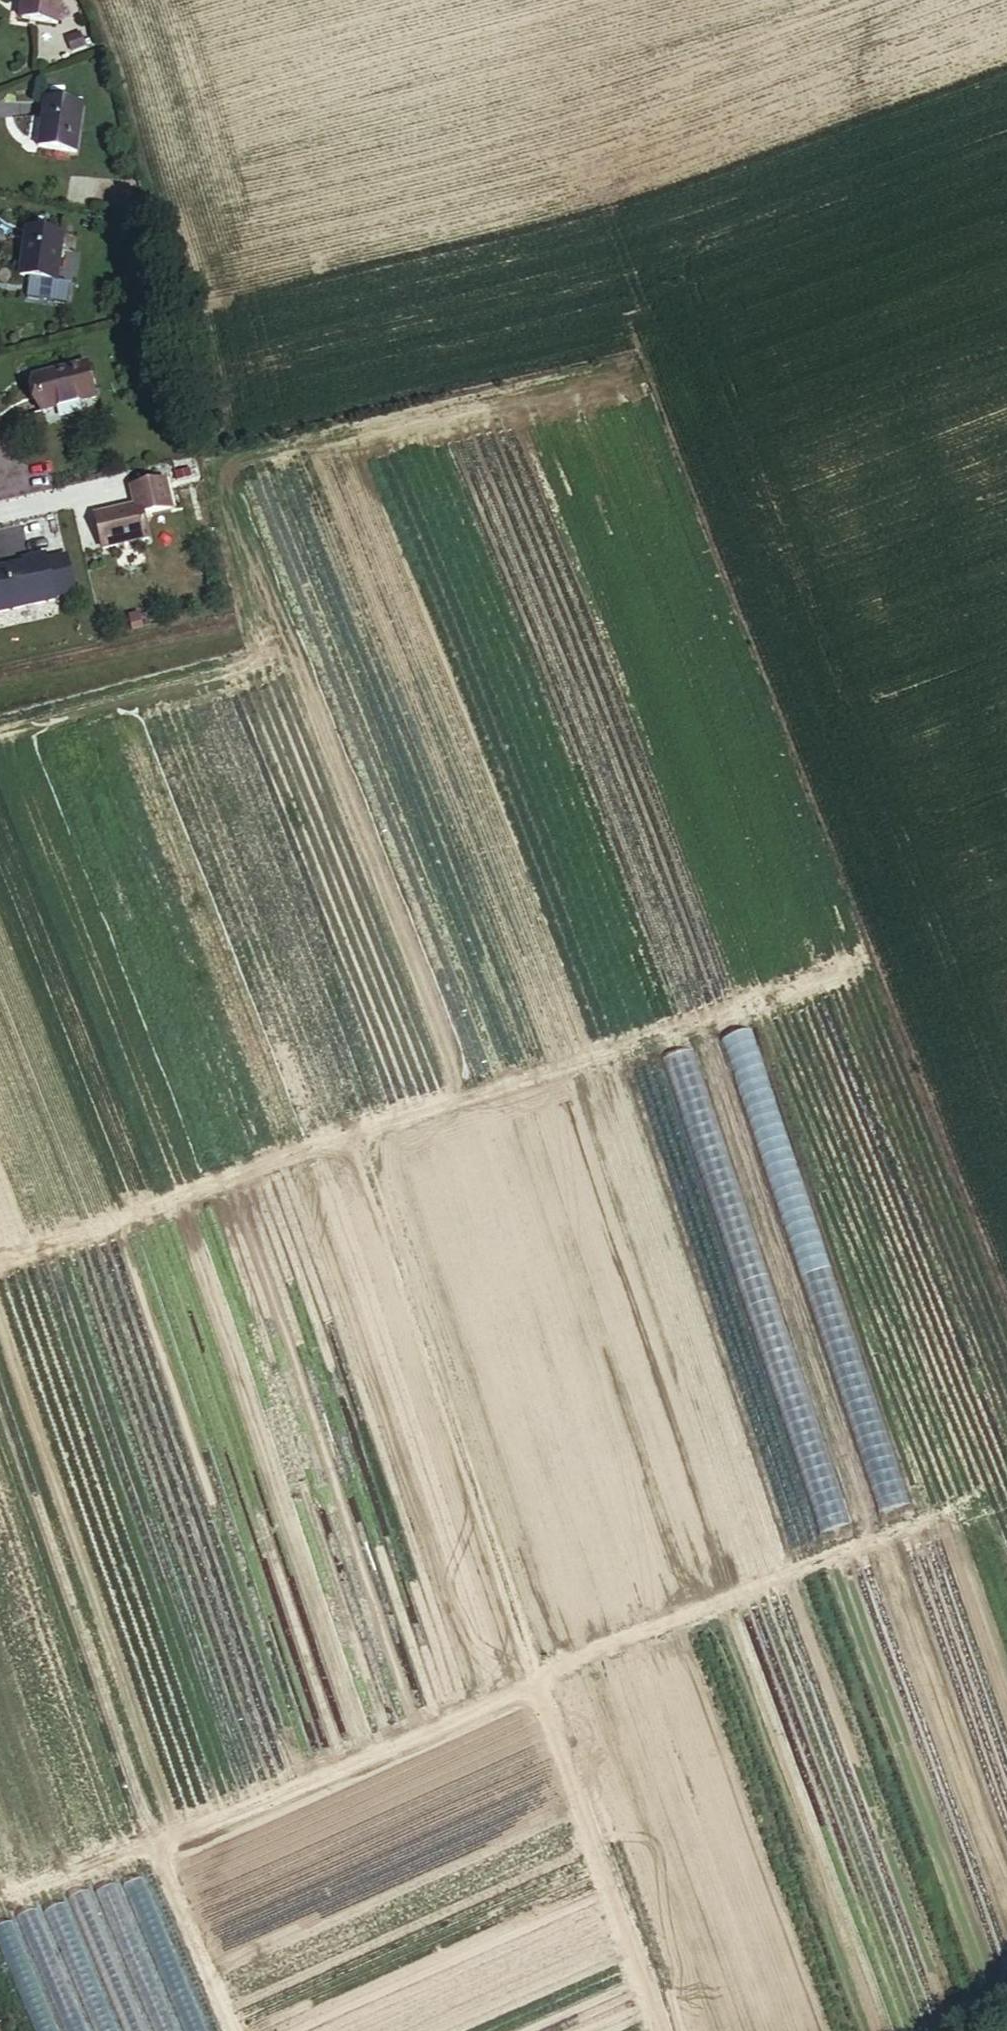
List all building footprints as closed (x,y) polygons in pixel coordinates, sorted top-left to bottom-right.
[(20,15),(57,21),(59,0),(21,0),(20,15)] [(84,93),(49,89),(44,140),(78,144),(84,93)] [(68,228),(31,224),(26,271),(36,272),(33,292),(73,296),(75,276),(62,275),(68,228)] [(82,362),(29,373),(37,410),(90,397),(82,362)] [(145,538),(137,505),(91,516),(99,549),(145,538)] [(0,571),(0,614),(49,603),(48,601),(39,564),(38,557),(22,561),(23,565),(0,571)] [(60,559),(39,564),(48,601),(69,596),(60,559)] [(820,1535),(843,1528),(700,1051),(670,1060),(748,1319),(771,1312),(791,1380),(775,1384),(820,1535)]
